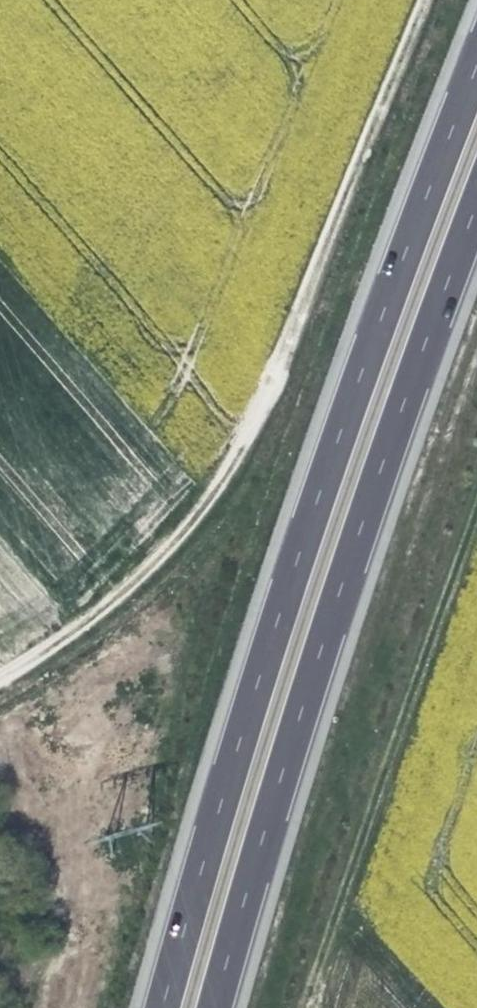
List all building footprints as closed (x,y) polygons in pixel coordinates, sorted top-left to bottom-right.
[(198,9),(202,0),(176,0),(198,9)]
